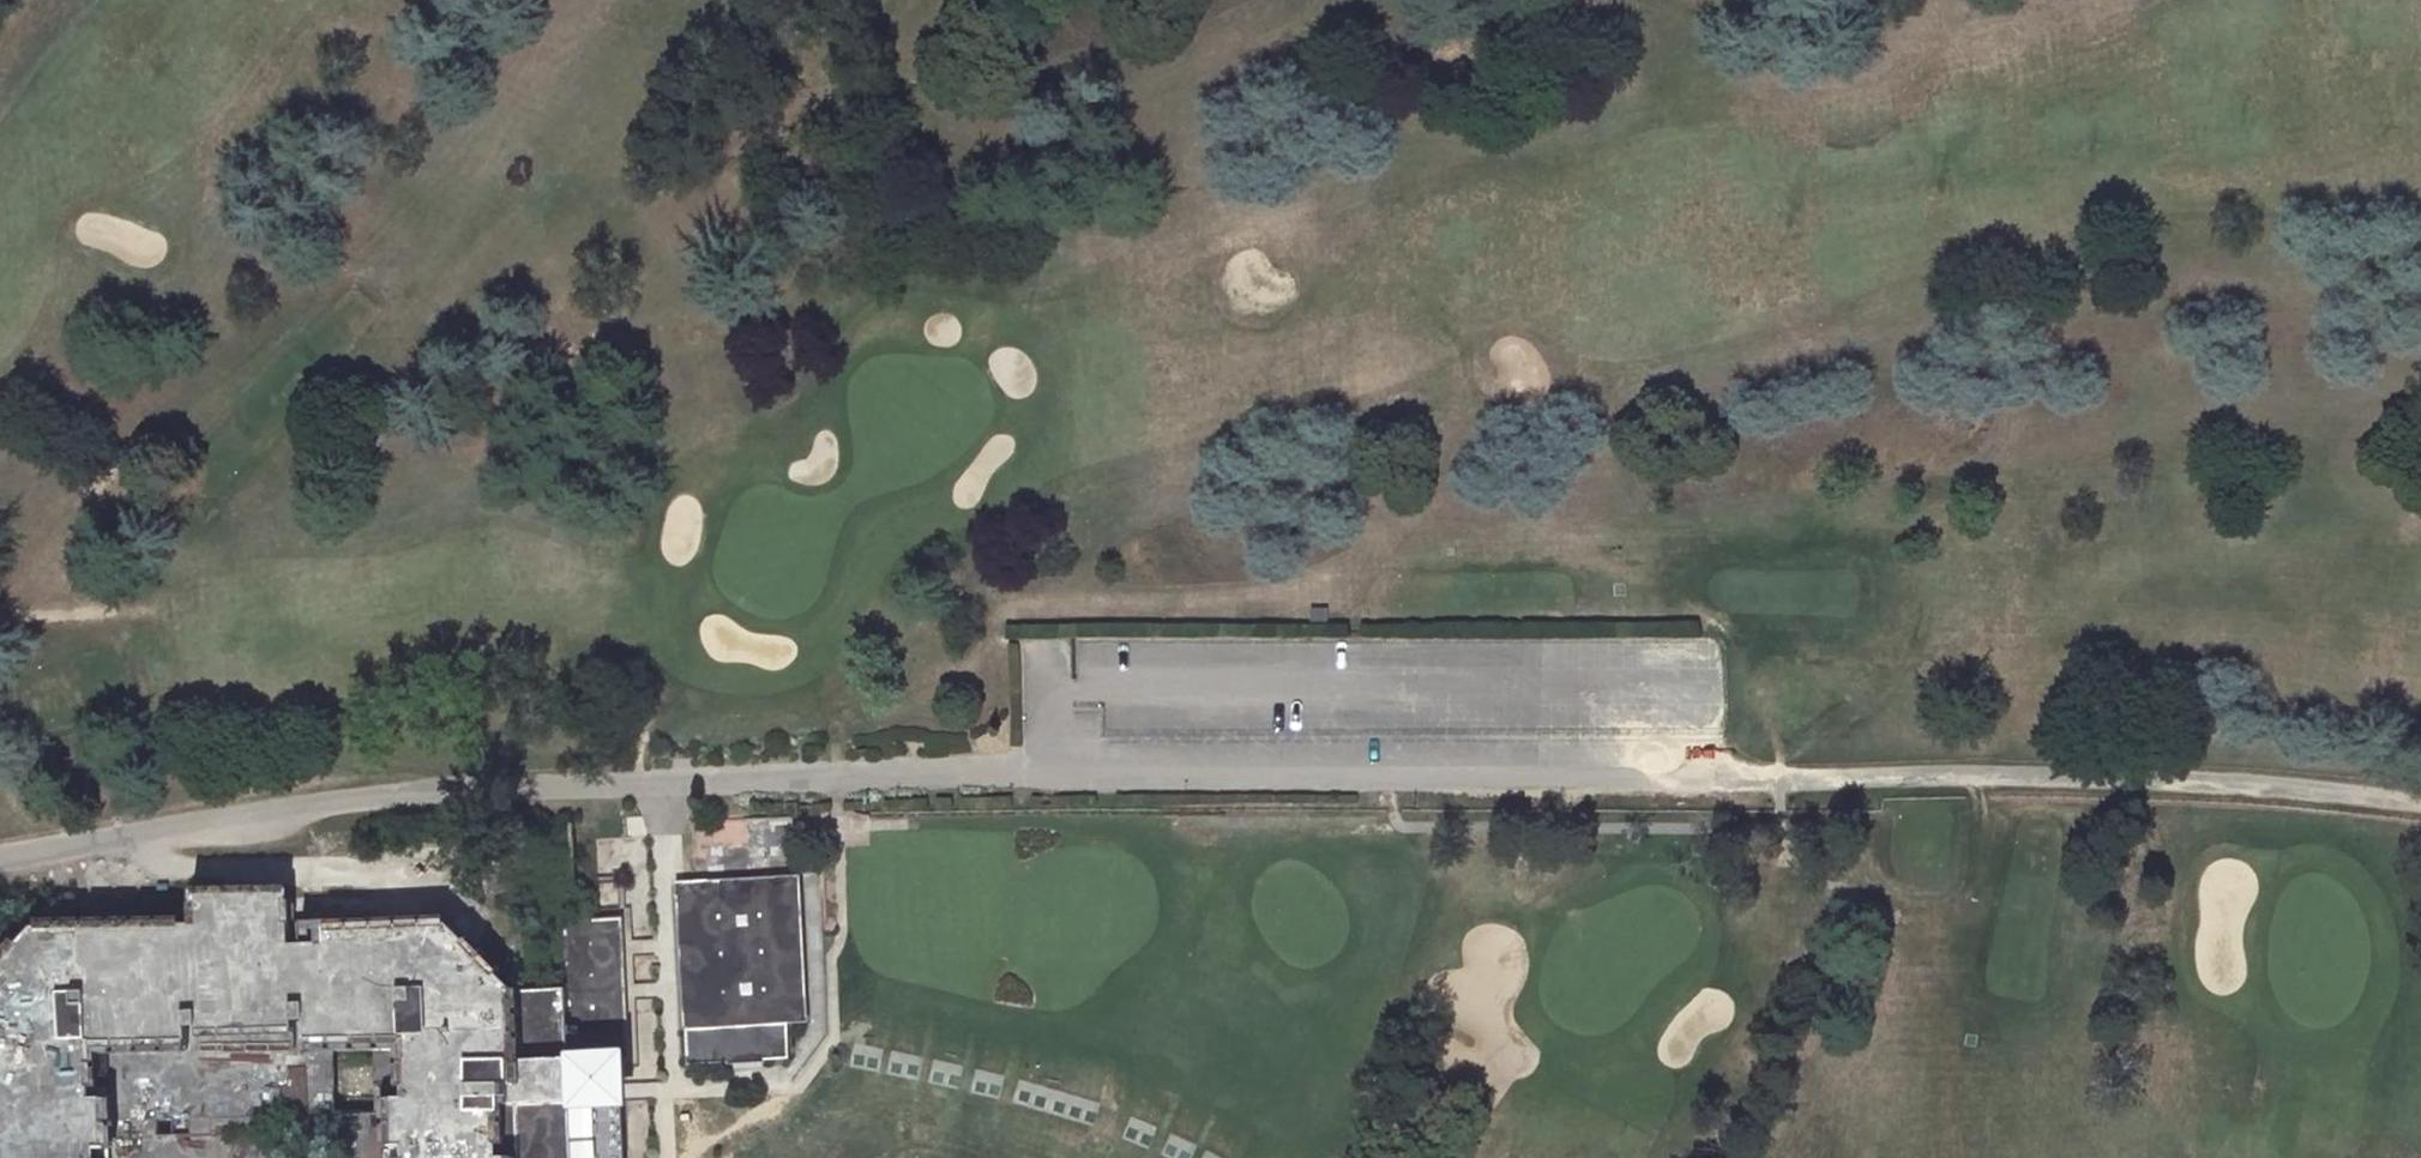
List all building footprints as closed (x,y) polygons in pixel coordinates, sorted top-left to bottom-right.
[(797,875),(673,882),(684,1061),(786,1055),(784,1021),(805,1020),(797,875)] [(322,919),(282,930),(275,927),(265,891),(161,892),(196,905),(190,921),(205,927),(220,922),(220,937),(201,943),(226,952),(199,959),(190,984),(201,1024),(277,1024),(286,1002),(295,999),(304,1030),(405,1030),(405,986),(377,986),(365,1016),(361,1003),(342,1008),(339,998),(314,988),(331,944),(376,944),(403,954),(438,944),(431,919),(322,919)] [(558,921),(560,987),(563,1054),(615,1052),(623,1051),(619,919),(558,921)] [(616,1092),(615,1052),(563,1054),(560,987),(497,989),(500,1090),(484,1091),(487,1153),(501,1152),(501,1157),(618,1157),(616,1092)] [(77,1149),(95,1148),(91,1096),(69,1097),(65,1039),(67,1038),(64,990),(34,992),(38,1047),(0,1049),(0,1157),(78,1157),(77,1149)] [(285,1115),(333,1116),(333,1050),(286,1049),(285,1115)] [(244,1102),(248,1057),(186,1052),(180,1121),(210,1123),(212,1100),(244,1102)] [(445,1059),(444,1109),(479,1109),(480,1059),(445,1059)]
